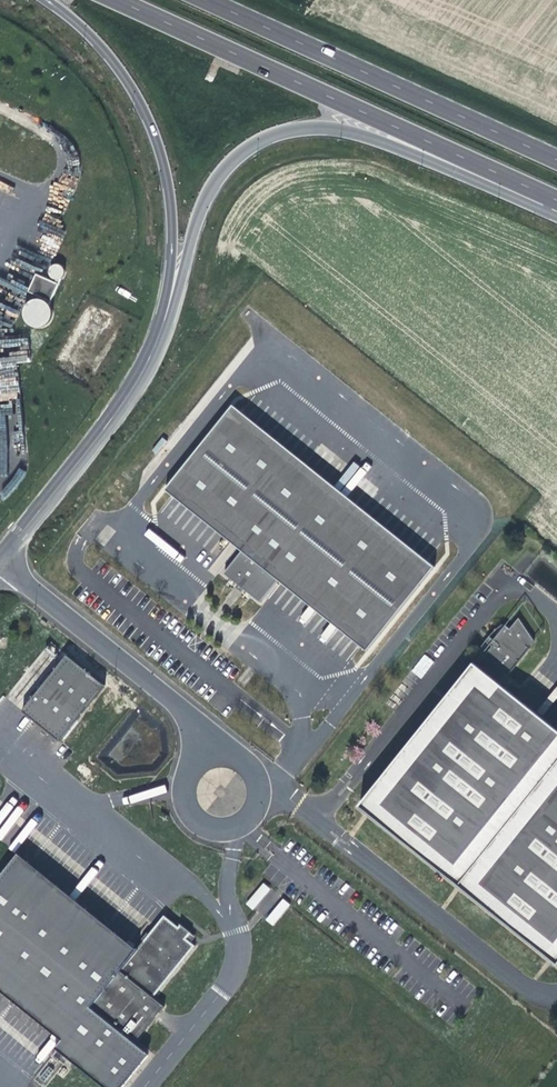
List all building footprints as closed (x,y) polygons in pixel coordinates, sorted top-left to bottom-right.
[(62,278),(64,276),(64,273),(62,270),(60,268),(57,266),(54,266),(51,268),(49,270),(48,273),(48,276),(49,279),(51,281),(54,282),(57,282),(60,281),(62,278)] [(27,294),(49,303),(57,286),(35,276),(27,294)] [(51,321),(52,315),(51,310),(47,305),(43,302),(37,301),(32,302),(27,305),(24,310),(23,315),(24,321),(27,326),(32,329),(37,330),(43,329),(47,326),(51,321)] [(234,416),(239,410),(233,405),(165,489),(171,495),(177,489),(247,544),(242,551),(224,573),(238,585),(240,583),(245,587),(243,589),(260,602),(277,581),(282,575),(364,639),(359,645),(366,651),(433,566),(427,560),(422,567),(234,416)] [(422,567),(427,560),(239,410),(234,416),(422,567)] [(162,437),(157,444),(161,447),(167,441),(162,437)] [(161,447),(157,444),(152,450),(156,454),(161,447)] [(247,544),(177,489),(171,495),(242,551),(247,544)] [(364,639),(282,575),(277,581),(359,645),(364,639)] [(238,585),(236,587),(242,592),(243,589),(245,587),(240,583),(238,585)] [(498,682),(505,674),(508,676),(530,649),(529,648),(534,641),(518,618),(509,629),(504,625),(492,639),(488,637),(485,641),(491,646),(477,665),(474,663),(360,807),(556,964),(556,729),(498,682)] [(411,670),(420,678),(434,662),(425,654),(411,670)] [(105,685),(67,655),(22,711),(59,741),(105,685)] [(236,706),(224,697),(215,707),(227,717),(236,706)] [(0,877),(0,986),(64,1038),(56,1049),(106,1086),(123,1086),(148,1056),(142,1052),(144,1049),(136,1043),(164,1007),(153,997),(195,945),(191,942),(195,937),(191,933),(191,932),(181,924),(178,927),(164,916),(136,952),(17,856),(0,877)] [(271,889),(264,884),(247,904),(254,909),(271,889)] [(290,905),(284,899),(266,920),(273,925),(290,905)]
